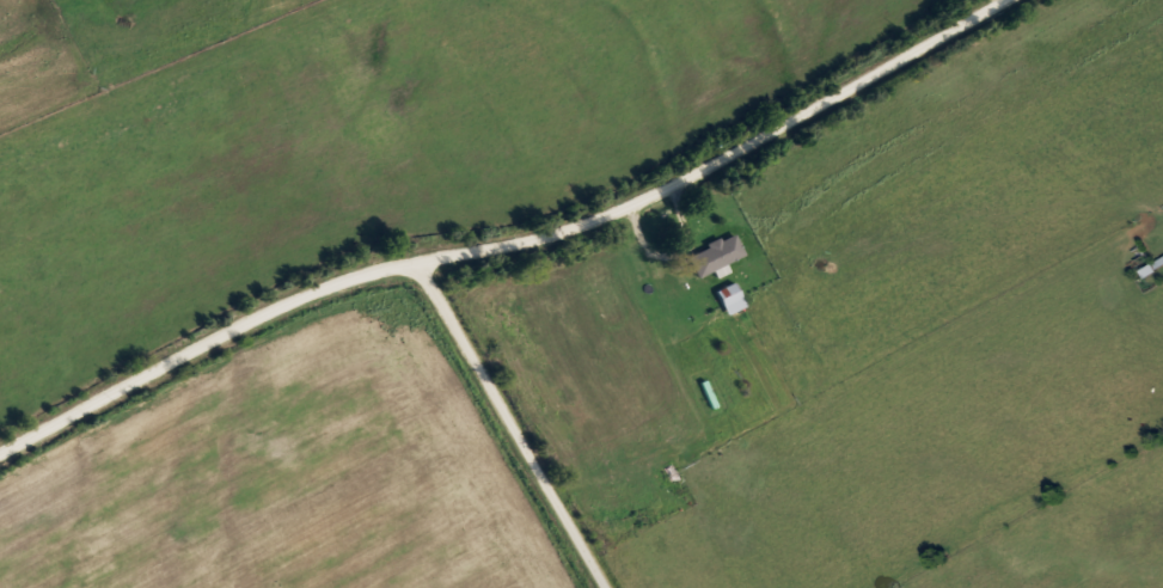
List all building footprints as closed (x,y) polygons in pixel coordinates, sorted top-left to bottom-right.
[(681,252),(729,232),(739,253),(691,275),(681,252)] [(1151,269),(1139,275),(1125,250),(1138,243),(1151,269)] [(722,312),(710,289),(727,280),(739,304),(722,312)] [(654,484),(648,471),(666,461),(673,476),(654,484)]
